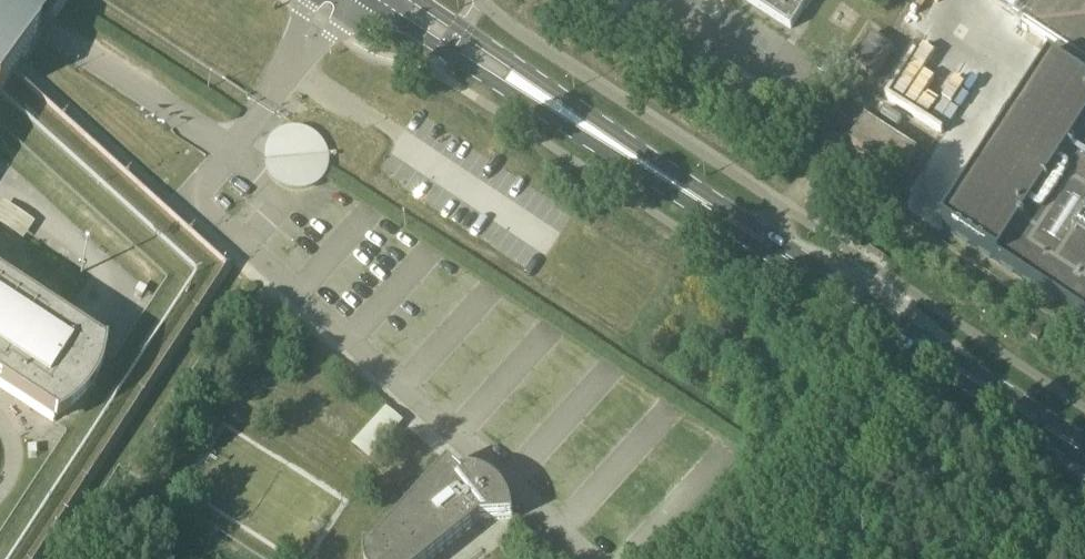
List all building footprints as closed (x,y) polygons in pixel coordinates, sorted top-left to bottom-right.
[(792,29),(811,0),(747,0),(792,29)] [(1021,27),(1084,69),(1084,0),(1038,0),(1021,27)] [(39,35),(0,10),(0,95),(2,91),(15,71),(17,69),(24,58),(37,38),(39,35)] [(875,79),(894,49),(872,35),(853,64),(875,79)] [(1055,121),(1084,141),(1084,75),(1055,121)] [(866,117),(850,142),(902,176),(918,151),(866,117)] [(323,139),(316,133),(306,129),(300,128),(295,128),(285,131),(276,137),(269,146),(266,156),(266,167),(270,177),(277,186),(286,191),(297,194),(305,193),(313,190),(320,185),(326,179),(330,171),(331,162),(330,154),(328,146),(323,139)] [(1039,198),(1054,174),(1036,163),(1021,187),(1039,198)] [(53,422),(58,425),(67,419),(76,412),(84,404),(91,395),(97,385),(101,374),(101,373),(104,363),(105,352),(101,350),(0,284),(0,388),(53,422)] [(267,298),(258,308),(273,322),(282,312),(267,298)] [(387,407),(353,444),(367,456),(400,419),(387,407)] [(482,522),(514,520),(513,512),(511,504),(507,496),(502,489),(495,483),(488,478),(480,475),(472,473),(467,473),(467,475),(464,478),(450,465),(373,550),(367,548),(365,552),(365,557),(365,558),(435,558),(482,522)]
